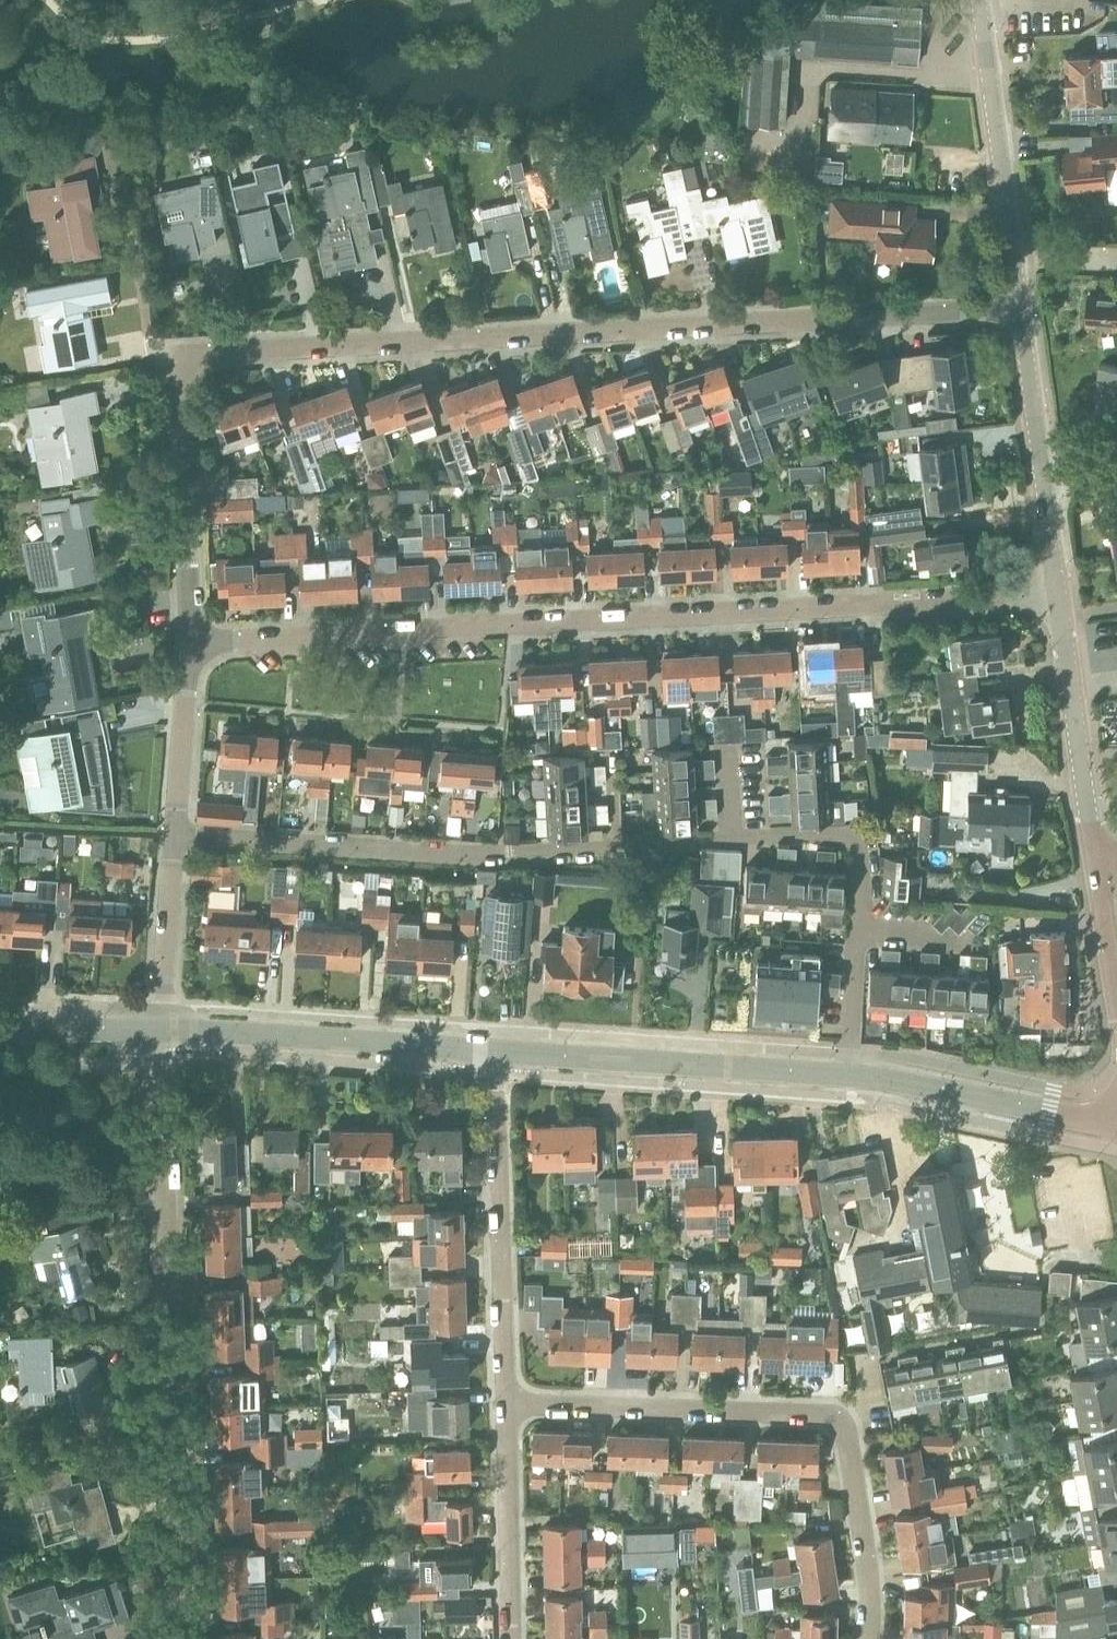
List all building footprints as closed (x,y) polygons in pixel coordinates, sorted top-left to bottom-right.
[(898,56),(898,61),(918,62),(921,4),(845,0),(789,0),(788,11),(787,11),(784,11),(781,12),(779,12),(776,13),(773,13),(771,14),(768,15),(766,17),(764,18),(762,19),(759,21),(757,23),(756,25),(754,27),(752,29),(751,31),(750,34),(748,36),(747,39),(747,41),(746,44),(745,46),(745,49),(745,52),(742,100),(741,122),(785,124),(786,100),(788,55),(892,61),(892,55),(898,56)] [(1108,82),(1116,82),(1116,46),(1105,47),(1105,56),(1067,57),(1068,75),(1065,75),(1066,84),(1108,82)] [(1066,85),(1069,85),(1069,100),(1069,103),(1072,102),(1074,120),(1085,119),(1116,117),(1116,97),(1109,97),(1108,82),(1066,84),(1066,85)] [(911,93),(833,87),(832,100),(830,135),(907,140),(911,93)] [(286,96),(285,109),(298,111),(299,97),(286,96)] [(73,135),(95,149),(109,127),(89,114),(87,113),(73,135)] [(1066,154),(1067,172),(1064,173),(1065,183),(1069,182),(1069,187),(1107,184),(1105,167),(1116,166),(1116,133),(1094,135),(1095,148),(1091,149),(1091,152),(1066,154)] [(323,181),(308,185),(315,215),(311,216),(324,273),(338,270),(338,272),(339,271),(338,265),(353,262),(354,268),(356,268),(355,266),(376,262),(364,209),(377,207),(377,204),(371,176),(369,169),(368,169),(363,147),(346,151),(350,168),(327,173),(327,172),(322,174),(323,181)] [(86,191),(99,189),(92,154),(53,162),(57,184),(28,190),(33,216),(45,213),(54,256),(98,247),(86,191)] [(829,156),(817,156),(815,188),(827,189),(829,156)] [(522,159),(508,162),(512,180),(515,180),(526,177),(522,159)] [(267,192),(284,188),(278,161),(253,167),(256,179),(232,185),(230,172),(228,173),(247,258),(279,250),(276,234),(294,230),(287,199),(270,203),(267,192)] [(601,163),(587,166),(590,179),(604,176),(601,163)] [(440,182),(397,192),(395,181),(386,183),(382,166),(369,169),(371,176),(377,204),(391,201),(394,212),(407,209),(415,243),(433,239),(435,245),(453,241),(440,182)] [(625,201),(628,215),(635,213),(648,271),(667,267),(665,259),(686,255),(678,219),(691,216),(685,190),(680,167),(662,171),(669,206),(650,210),(647,197),(625,201)] [(220,199),(214,172),(201,175),(206,201),(167,209),(178,257),(197,253),(195,245),(215,241),(206,202),(220,199)] [(528,182),(534,208),(548,205),(542,179),(528,182)] [(572,263),(568,245),(569,245),(570,249),(589,244),(587,237),(593,236),(594,242),(591,242),(593,251),(594,258),(613,254),(612,247),(600,192),(597,181),(581,185),(582,193),(559,198),(560,200),(561,207),(548,210),(556,248),(560,265),(572,263)] [(481,218),(491,266),(510,262),(509,255),(530,250),(522,211),(534,208),(528,182),(514,185),(518,202),(519,209),(481,218)] [(702,200),(699,187),(685,190),(691,216),(703,213),(706,225),(718,222),(719,224),(720,223),(727,254),(746,249),(744,242),(764,237),(755,197),(727,203),(725,195),(702,200)] [(834,189),(833,197),(843,197),(843,190),(834,189)] [(905,205),(833,200),(831,224),(842,225),(841,232),(878,234),(877,257),(899,258),(900,253),(930,255),(932,220),(904,218),(905,205)] [(65,270),(69,290),(45,295),(50,319),(44,321),(49,347),(42,349),(46,367),(53,365),(55,375),(65,373),(63,363),(96,356),(85,301),(99,298),(92,265),(65,270)] [(1089,295),(1086,324),(1106,326),(1105,330),(1116,331),(1116,297),(1089,295)] [(961,358),(960,346),(898,354),(902,389),(934,386),(935,400),(966,396),(964,379),(976,377),(973,357),(961,358)] [(886,395),(902,389),(898,354),(874,357),(859,362),(858,358),(847,362),(849,366),(827,373),(841,416),(861,409),(856,395),(883,386),(886,395)] [(799,372),(795,359),(794,360),(792,356),(780,360),(781,364),(769,368),(785,416),(810,407),(808,403),(812,402),(820,399),(810,368),(799,372)] [(707,413),(734,404),(730,392),(720,364),(694,373),(703,401),(707,413)] [(1096,412),(1116,413),(1116,419),(1116,365),(1099,364),(1096,412)] [(645,368),(618,377),(632,416),(658,407),(645,368)] [(769,368),(743,377),(754,411),(745,414),(755,442),(757,447),(760,457),(772,452),(762,423),(785,416),(769,368)] [(583,411),(569,372),(544,381),(557,420),(583,411)] [(668,382),(679,415),(671,418),(680,446),(682,445),(684,450),(694,447),(686,423),(708,416),(707,413),(703,401),(694,373),(668,382)] [(509,417),(505,405),(494,376),(469,385),(479,414),(483,425),(509,417)] [(592,386),(604,420),(595,422),(605,450),(606,450),(609,458),(619,455),(617,446),(611,427),(633,420),(618,377),(592,386)] [(434,423),(430,409),(420,381),(393,390),(403,418),(408,432),(434,423)] [(557,420),(544,381),(518,390),(530,424),(521,427),(531,455),(543,450),(535,427),(557,420)] [(318,394),(328,422),(333,435),(359,425),(344,384),(318,394)] [(453,423),(479,414),(469,385),(443,394),(453,423)] [(259,438),(262,437),(283,430),(269,389),(262,391),(243,398),(257,438),(259,438)] [(367,399),(377,427),(403,418),(393,390),(367,399)] [(93,391),(76,395),(61,397),(62,402),(39,406),(27,408),(42,485),(72,479),(72,480),(84,478),(82,469),(95,467),(85,413),(97,411),(93,391)] [(293,404),(303,431),(318,426),(323,439),(333,435),(328,422),(318,394),(293,404)] [(214,421),(224,451),(259,439),(259,438),(257,438),(243,398),(218,406),(222,418),(214,421)] [(734,418),(745,451),(757,447),(755,442),(745,414),(734,418)] [(680,446),(671,418),(660,422),(669,450),(680,446)] [(585,426),(597,463),(607,459),(604,451),(605,450),(595,422),(585,426)] [(893,427),(895,437),(925,433),(923,423),(893,427)] [(446,431),(455,459),(463,479),(464,484),(470,482),(465,469),(473,467),(468,454),(459,426),(446,431)] [(531,455),(521,427),(509,431),(519,459),(531,455)] [(895,437),(893,427),(880,428),(881,439),(895,437)] [(370,435),(380,463),(392,459),(383,431),(370,435)] [(434,435),(444,463),(452,483),(463,479),(455,459),(446,431),(434,435)] [(318,467),(308,435),(296,439),(313,489),(325,485),(318,467)] [(380,463),(370,435),(359,438),(368,467),(380,463)] [(313,489),(296,439),(284,443),(293,471),(301,493),(313,489)] [(922,478),(967,472),(963,442),(950,443),(918,447),(922,478)] [(861,446),(830,447),(834,462),(862,460),(861,446)] [(809,452),(798,456),(801,463),(813,463),(809,452)] [(804,464),(789,465),(789,481),(805,480),(804,464)] [(718,473),(719,493),(751,491),(750,471),(718,473)] [(967,472),(922,478),(926,508),(958,504),(971,502),(967,472)] [(658,474),(646,474),(646,487),(655,486),(659,480),(658,474)] [(828,528),(831,568),(857,567),(855,533),(864,532),(861,474),(849,475),(852,527),(828,528)] [(548,479),(537,480),(538,491),(545,490),(549,486),(548,479)] [(23,541),(24,543),(32,587),(51,584),(94,576),(84,520),(107,515),(101,482),(65,489),(66,496),(41,501),(48,536),(23,541)] [(259,496),(259,482),(226,483),(227,497),(252,496),(258,496),(259,496)] [(428,499),(428,489),(413,490),(414,500),(428,499)] [(258,496),(252,496),(252,510),(266,509),(265,495),(259,496),(258,496)] [(207,520),(228,519),(253,518),(252,510),(252,496),(227,497),(207,497),(207,520)] [(613,538),(613,551),(615,581),(617,581),(617,582),(619,584),(627,583),(629,581),(629,580),(643,579),(641,550),(639,550),(639,545),(649,544),(648,525),(649,525),(648,516),(647,498),(634,499),(637,537),(613,538)] [(865,511),(866,529),(891,525),(891,526),(921,522),(919,504),(865,511)] [(806,535),(806,539),(803,540),(805,570),(831,568),(828,528),(828,525),(809,526),(809,529),(805,530),(804,507),(791,508),(792,517),(791,517),(793,536),(806,535)] [(505,552),(503,508),(493,508),(495,545),(469,546),(470,559),(471,589),(472,595),(485,594),(487,591),(487,588),(498,587),(495,553),(505,552)] [(541,544),(519,546),(518,521),(507,522),(506,508),(503,508),(505,552),(515,552),(517,586),(543,585),(541,544)] [(470,559),(469,546),(444,547),(442,511),(430,512),(434,557),(445,556),(445,561),(444,561),(446,591),(458,590),(458,593),(461,595),(472,595),(471,589),(470,559)] [(421,512),(424,557),(434,557),(430,512),(421,512)] [(686,577),(713,575),(712,541),(721,541),(719,519),(719,512),(707,513),(708,531),(699,532),(699,546),(685,547),(686,577)] [(648,525),(649,544),(659,544),(660,578),(686,577),(685,547),(684,531),(661,533),(660,515),(648,516),(649,525),(648,525)] [(781,518),(782,536),(793,536),(791,517),(781,518)] [(559,543),(541,544),(543,585),(570,583),(568,549),(577,548),(576,530),(575,518),(565,519),(566,543),(559,543)] [(866,529),(867,544),(869,583),(885,582),(882,542),(925,536),(923,522),(921,522),(891,526),(891,525),(866,529)] [(397,550),(373,552),(372,529),(360,530),(362,561),(371,560),(373,595),(400,593),(398,563),(397,550)] [(589,547),(588,529),(576,530),(577,548),(589,547)] [(349,530),(351,553),(325,554),(328,597),(355,596),(353,561),(362,561),(360,530),(349,530)] [(920,567),(965,562),(961,531),(929,535),(930,546),(918,548),(920,567)] [(290,560),(299,559),(301,599),(328,597),(325,554),(307,556),(306,532),(289,533),(290,560)] [(275,557),(255,559),(257,601),(259,604),(271,603),(273,599),(283,599),(281,570),(290,570),(290,560),(289,533),(274,534),(275,557)] [(732,574),(759,573),(757,542),(756,536),(733,537),(731,537),(731,540),(731,544),(732,574)] [(784,541),(757,542),(759,573),(785,571),(784,541)] [(613,551),(587,553),(588,582),(615,581),(613,551)] [(219,561),(220,590),(230,589),(231,603),(249,602),(250,603),(251,604),(255,604),(256,603),(257,601),(255,559),(219,561)] [(425,562),(398,563),(400,593),(401,596),(403,598),(410,598),(413,597),(415,595),(414,592),(427,592),(425,562)] [(0,611),(0,624),(12,622),(9,609),(0,611)] [(23,618),(30,653),(42,651),(46,673),(29,677),(33,696),(37,696),(40,711),(47,710),(98,699),(84,629),(96,626),(93,609),(43,619),(43,614),(23,618)] [(1000,663),(997,632),(946,639),(950,668),(936,670),(938,687),(977,682),(974,666),(1000,663)] [(833,646),(835,674),(835,684),(836,701),(838,701),(847,701),(848,701),(847,684),(846,674),(861,673),(860,645),(833,646)] [(807,647),(808,675),(835,674),(833,646),(807,647)] [(761,650),(763,679),(789,678),(787,649),(761,650)] [(663,656),(664,685),(665,685),(665,698),(667,698),(667,701),(670,703),(691,702),(692,702),(689,654),(679,655),(679,652),(676,650),(666,650),(663,652),(664,656),(663,656)] [(764,706),(763,689),(762,679),(763,679),(761,650),(734,651),(736,680),(736,693),(753,693),(753,706),(764,706)] [(717,682),(716,653),(689,654),(692,702),(691,702),(692,711),(692,710),(703,709),(702,683),(717,682)] [(646,686),(644,657),(618,659),(619,687),(646,686)] [(621,729),(621,714),(620,697),(619,687),(618,659),(591,660),(592,689),(609,688),(610,714),(610,729),(620,729),(621,729)] [(871,660),(872,672),(862,673),(863,696),(873,695),(889,693),(886,659),(871,660)] [(562,726),(561,690),(574,689),(572,661),(546,663),(549,726),(550,726),(562,726)] [(519,664),(520,679),(511,679),(512,701),(534,700),(536,727),(549,726),(546,663),(519,664)] [(972,728),(1009,724),(1004,693),(979,696),(977,682),(938,687),(941,703),(968,699),(972,728)] [(763,689),(764,706),(775,705),(774,688),(763,689)] [(632,714),(631,696),(620,697),(621,714),(632,714)] [(95,722),(101,720),(99,714),(97,708),(61,715),(64,730),(47,733),(44,718),(21,722),(24,738),(21,739),(24,755),(39,752),(46,786),(30,788),(34,807),(58,802),(59,809),(114,813),(114,807),(114,799),(113,790),(112,782),(111,773),(110,765),(109,756),(107,748),(100,749),(95,722)] [(745,727),(744,712),(730,713),(731,741),(766,738),(765,726),(745,727)] [(731,741),(730,713),(713,714),(715,742),(731,741)] [(601,715),(588,716),(590,747),(621,745),(620,729),(610,729),(602,730),(601,715)] [(659,745),(681,743),(680,716),(657,717),(659,745)] [(656,745),(655,718),(641,718),(642,746),(656,745)] [(801,723),(802,737),(814,737),(813,722),(801,723)] [(564,745),(586,744),(584,726),(572,727),(573,733),(563,733),(564,745)] [(776,728),(767,728),(768,737),(776,736),(776,728)] [(925,731),(890,729),(889,745),(924,747),(925,731)] [(247,773),(248,763),(250,735),(223,732),(219,777),(234,779),(233,790),(245,790),(247,773)] [(274,765),(276,737),(250,735),(248,763),(274,765)] [(295,738),(293,767),(309,768),(307,795),(318,796),(319,778),(320,769),(322,741),(295,738)] [(548,738),(536,739),(537,751),(549,750),(548,738)] [(788,753),(766,755),(767,764),(828,761),(827,740),(787,742),(788,753)] [(328,797),(330,770),(347,771),(349,743),(322,741),(320,769),(319,778),(318,796),(328,797)] [(1027,799),(1027,794),(975,791),(976,770),(985,770),(986,744),(933,742),(932,767),(952,769),(950,813),(1026,817),(1026,814),(1030,812),(1031,801),(1027,799)] [(368,744),(367,758),(357,758),(355,791),(392,794),(395,746),(368,744)] [(429,764),(421,763),(422,749),(395,746),(392,794),(391,802),(402,803),(404,787),(427,789),(429,764)] [(463,808),(468,752),(457,751),(457,748),(445,746),(445,750),(442,750),(439,779),(455,780),(452,813),(463,814),(463,808)] [(691,748),(652,750),(653,771),(693,769),(693,768),(700,768),(714,768),(714,757),(699,758),(692,758),(691,748)] [(480,750),(480,754),(468,752),(463,808),(463,814),(474,815),(477,782),(492,783),(494,755),(492,755),(492,751),(480,750)] [(544,777),(584,775),(582,754),(543,756),(544,777)] [(767,773),(789,772),(790,782),(829,780),(828,761),(767,764),(767,773)] [(591,774),(605,773),(605,764),(590,765),(591,774)] [(714,768),(700,768),(700,777),(715,776),(714,768)] [(655,790),(694,788),(693,769),(653,771),(655,790)] [(605,773),(591,774),(591,783),(606,782),(605,773)] [(584,775),(544,777),(545,796),(585,794),(584,775)] [(783,793),(769,794),(769,804),(784,803),(791,802),(830,800),(829,780),(790,782),(790,792),(783,793)] [(642,791),(643,811),(695,808),(694,788),(655,790),(642,791)] [(585,794),(545,796),(547,816),(586,814),(585,794)] [(326,821),(328,797),(318,796),(316,821),(326,821)] [(702,807),(717,807),(716,797),(701,798),(702,807)] [(240,823),(242,802),(199,798),(197,820),(240,823)] [(830,800),(791,802),(792,822),(845,819),(843,799),(830,800)] [(607,803),(592,804),(593,813),(608,813),(607,803)] [(770,812),(784,811),(784,803),(769,804),(770,812)] [(717,807),(702,807),(702,816),(717,815),(717,807)] [(643,811),(644,830),(696,827),(695,808),(643,811)] [(920,811),(918,841),(955,843),(955,847),(967,848),(967,847),(991,849),(1014,849),(1014,837),(1026,838),(1026,834),(1030,832),(1031,821),(1026,819),(1026,817),(950,813),(920,811)] [(586,822),(608,821),(608,813),(593,813),(586,814),(547,816),(548,836),(587,834),(586,822)] [(62,831),(61,852),(75,852),(76,832),(62,831)] [(23,837),(23,846),(41,847),(41,838),(23,837)] [(778,846),(777,861),(787,861),(788,847),(778,846)] [(795,862),(796,847),(788,847),(787,861),(795,862)] [(702,849),(700,876),(714,877),(715,849),(702,849)] [(727,877),(728,850),(715,849),(714,877),(727,877)] [(817,849),(816,863),(815,863),(814,870),(806,870),(803,909),(822,910),(826,849),(817,849)] [(843,912),(845,872),(834,872),(835,850),(826,849),(822,910),(823,910),(822,923),(842,925),(843,912)] [(740,878),(741,851),(728,850),(727,877),(736,878),(740,878)] [(917,896),(918,874),(899,873),(900,865),(900,856),(885,856),(884,864),(883,894),(895,895),(917,896)] [(103,860),(102,872),(132,874),(132,862),(103,860)] [(193,861),(192,867),(210,869),(209,880),(240,882),(241,865),(193,861)] [(746,866),(743,905),(743,911),(760,912),(761,906),(763,906),(766,867),(746,866)] [(783,908),(786,869),(766,867),(763,906),(783,908)] [(477,880),(477,882),(495,883),(495,870),(478,869),(477,869),(477,872),(477,877),(477,880)] [(803,909),(806,870),(796,869),(786,869),(783,908),(803,909)] [(555,871),(534,870),(534,872),(532,899),(553,900),(555,871)] [(274,871),(270,919),(283,920),(285,885),(286,872),(274,871)] [(40,942),(41,925),(54,926),(56,906),(57,881),(58,878),(38,876),(37,889),(13,888),(12,892),(12,897),(11,907),(11,908),(12,908),(9,940),(40,942)] [(664,919),(661,958),(694,960),(697,930),(721,932),(722,913),(731,914),(734,883),(692,880),(690,908),(665,906),(664,919)] [(82,952),(94,953),(96,946),(99,913),(100,900),(69,898),(70,882),(57,881),(56,906),(69,907),(66,944),(81,945),(82,952)] [(283,920),(296,921),(298,897),(299,886),(285,885),(283,920)] [(364,887),(363,900),(361,926),(375,927),(377,901),(378,888),(364,887)] [(9,940),(12,908),(11,908),(11,907),(12,897),(12,892),(0,891),(0,939),(9,940)] [(487,894),(483,947),(526,950),(530,897),(487,894)] [(100,909),(99,913),(96,946),(127,948),(129,915),(130,902),(100,900),(100,904),(100,909)] [(375,927),(388,927),(389,902),(377,901),(375,927)] [(932,923),(942,932),(949,924),(960,912),(950,903),(943,911),(932,923)] [(949,924),(959,933),(966,925),(977,913),(967,904),(960,912),(949,924)] [(966,925),(976,934),(994,913),(984,905),(977,913),(966,925)] [(207,907),(204,953),(235,955),(238,909),(207,907)] [(462,908),(460,932),(473,933),(474,933),(475,908),(462,908)] [(262,924),(254,923),(255,910),(238,909),(235,955),(262,956),(265,957),(268,924),(262,924)] [(1006,913),(1006,923),(1017,923),(1018,914),(1006,913)] [(298,926),(296,958),(326,961),(328,928),(329,920),(313,919),(313,927),(298,926)] [(420,920),(419,934),(417,967),(448,969),(450,937),(451,922),(420,920)] [(613,930),(565,926),(565,934),(555,934),(554,944),(544,943),(542,959),(547,959),(545,983),(564,984),(564,985),(591,987),(609,988),(609,986),(622,987),(624,963),(611,962),(613,930)] [(357,963),(360,931),(328,928),(326,961),(357,963)] [(1030,933),(1030,938),(997,941),(1000,974),(1032,972),(1033,974),(1068,971),(1065,931),(1030,933)] [(419,934),(390,932),(387,964),(417,967),(419,934)] [(890,963),(890,949),(882,948),(881,963),(890,963)] [(890,949),(890,963),(899,964),(900,949),(890,949)] [(921,950),(920,972),(909,972),(906,1011),(926,1012),(929,951),(921,950)] [(753,1017),(815,1022),(817,990),(838,991),(839,972),(827,971),(826,976),(818,976),(819,954),(783,951),(782,962),(757,961),(753,1017)] [(945,1013),(948,974),(938,973),(939,952),(929,951),(926,1012),(945,1013)] [(960,953),(959,975),(948,974),(945,1013),(965,1014),(969,954),(960,953)] [(979,954),(969,954),(965,1014),(986,1016),(988,977),(990,955),(979,954)] [(887,1010),(889,970),(869,969),(867,1008),(887,1010)] [(889,970),(887,1010),(906,1011),(909,972),(889,970)] [(1020,993),(1021,1021),(1068,1021),(1068,972),(1068,971),(1033,974),(1018,974),(1018,980),(1024,981),(1025,993),(1020,993)] [(994,977),(994,994),(1013,994),(1013,977),(994,977)] [(563,1124),(564,1163),(596,1162),(594,1123),(563,1124)] [(564,1163),(563,1124),(533,1125),(534,1164),(564,1163)] [(201,1141),(203,1141),(204,1154),(214,1153),(215,1183),(205,1183),(205,1192),(216,1192),(236,1191),(251,1191),(250,1164),(235,1165),(234,1139),(234,1127),(211,1128),(211,1126),(201,1126),(201,1141)] [(459,1128),(427,1129),(428,1142),(415,1142),(415,1168),(428,1168),(428,1160),(443,1160),(444,1183),(444,1184),(458,1184),(458,1160),(460,1160),(460,1159),(463,1159),(463,1144),(459,1144),(459,1128)] [(309,1129),(265,1129),(266,1159),(295,1159),(295,1191),(309,1191),(309,1173),(309,1129)] [(331,1163),(346,1163),(346,1182),(361,1182),(361,1163),(360,1163),(360,1129),(331,1129),(331,1163)] [(360,1129),(360,1163),(361,1163),(391,1163),(391,1129),(360,1129)] [(696,1168),(696,1163),(695,1129),(664,1130),(665,1168),(696,1168)] [(634,1131),(635,1170),(648,1170),(648,1181),(651,1183),(666,1183),(665,1168),(664,1130),(634,1131)] [(795,1135),(765,1136),(766,1175),(796,1174),(795,1135)] [(765,1136),(735,1137),(736,1177),(753,1176),(754,1189),(767,1189),(766,1175),(765,1136)] [(883,1193),(882,1187),(890,1185),(884,1156),(883,1147),(860,1151),(858,1152),(855,1152),(858,1167),(852,1169),(856,1192),(855,1192),(862,1226),(883,1233),(888,1217),(891,1208),(888,1192),(883,1193)] [(854,1192),(855,1192),(856,1192),(852,1169),(858,1167),(855,1152),(828,1157),(832,1176),(817,1178),(820,1192),(828,1233),(849,1240),(855,1223),(846,1221),(843,1206),(839,1207),(837,1196),(854,1192)] [(903,1187),(904,1192),(908,1215),(917,1217),(923,1252),(884,1259),(881,1247),(853,1253),(862,1297),(864,1297),(865,1306),(860,1307),(868,1347),(868,1350),(891,1345),(883,1303),(878,1304),(876,1294),(930,1284),(929,1280),(947,1277),(951,1294),(949,1313),(1033,1320),(1037,1320),(1041,1283),(973,1278),(967,1245),(971,1241),(969,1233),(964,1232),(964,1229),(957,1192),(953,1167),(948,1166),(913,1173),(909,1175),(909,1176),(905,1178),(907,1186),(903,1187)] [(397,1167),(397,1192),(397,1197),(409,1197),(409,1192),(409,1167),(397,1167)] [(600,1192),(600,1209),(616,1209),(615,1192),(615,1177),(599,1177),(600,1192)] [(637,1177),(632,1177),(615,1177),(615,1192),(616,1209),(633,1209),(637,1209),(637,1177)] [(819,1209),(814,1177),(801,1179),(806,1212),(819,1209)] [(732,1192),(731,1182),(716,1183),(716,1192),(716,1212),(718,1212),(727,1212),(727,1206),(729,1206),(733,1206),(732,1192)] [(691,1210),(687,1210),(687,1225),(718,1223),(718,1222),(718,1212),(716,1212),(716,1192),(716,1183),(690,1184),(691,1192),(691,1210)] [(281,1192),(270,1192),(262,1193),(253,1193),(254,1205),(262,1205),(281,1204),(281,1192)] [(414,1218),(414,1236),(429,1235),(461,1234),(460,1210),(428,1211),(421,1211),(421,1202),(414,1202),(392,1203),(392,1218),(414,1218)] [(206,1205),(206,1210),(204,1210),(204,1219),(206,1219),(207,1236),(238,1235),(250,1234),(249,1204),(206,1205)] [(45,1209),(51,1231),(26,1238),(33,1261),(36,1260),(41,1277),(62,1272),(68,1294),(95,1287),(84,1245),(92,1243),(86,1221),(91,1220),(95,1207),(45,1209)] [(250,1234),(238,1235),(207,1236),(208,1267),(239,1265),(239,1252),(251,1252),(250,1234)] [(429,1235),(414,1236),(415,1250),(424,1250),(424,1258),(430,1258),(430,1259),(462,1259),(461,1234),(429,1235)] [(565,1254),(566,1234),(550,1234),(550,1240),(542,1240),(541,1253),(565,1254)] [(739,1256),(763,1256),(763,1240),(739,1240),(739,1256)] [(536,1252),(535,1266),(564,1267),(565,1254),(541,1253),(536,1252)] [(388,1255),(389,1264),(389,1270),(420,1268),(419,1254),(388,1255)] [(262,1263),(244,1264),(245,1277),(270,1276),(270,1263),(262,1263)] [(787,1265),(786,1285),(801,1286),(802,1265),(787,1265)] [(420,1268),(389,1270),(389,1276),(389,1284),(420,1283),(420,1268)] [(1072,1270),(1054,1269),(1053,1269),(1051,1270),(1050,1271),(1050,1272),(1050,1273),(1048,1291),(1070,1293),(1072,1270)] [(1082,1275),(1079,1301),(1075,1301),(1079,1322),(1078,1322),(1079,1326),(1116,1319),(1116,1278),(1082,1275)] [(245,1277),(245,1291),(240,1291),(240,1290),(209,1291),(209,1296),(207,1296),(208,1305),(210,1305),(210,1321),(253,1320),(252,1290),(281,1289),(280,1276),(270,1276),(245,1277)] [(416,1302),(463,1301),(462,1276),(430,1277),(430,1278),(425,1278),(425,1287),(411,1288),(412,1302),(416,1302)] [(684,1324),(685,1292),(671,1291),(670,1324),(684,1324)] [(685,1292),(684,1324),(696,1325),(695,1330),(693,1330),(692,1361),(716,1362),(718,1317),(699,1316),(700,1293),(685,1292)] [(740,1293),(739,1317),(718,1317),(716,1362),(741,1363),(742,1331),(741,1331),(742,1327),(751,1327),(753,1293),(740,1293)] [(753,1293),(751,1327),(762,1328),(761,1332),(760,1332),(759,1364),(784,1364),(785,1332),(785,1319),(765,1318),(765,1293),(753,1293)] [(585,1309),(585,1326),(584,1357),(607,1358),(608,1327),(606,1327),(606,1323),(617,1323),(619,1295),(606,1294),(605,1310),(585,1309)] [(585,1326),(585,1309),(562,1309),(563,1296),(539,1295),(538,1324),(550,1325),(549,1356),(559,1356),(584,1357),(585,1326)] [(651,1313),(630,1312),(631,1295),(619,1295),(617,1323),(630,1324),(630,1328),(626,1328),(625,1359),(632,1359),(632,1360),(634,1363),(645,1364),(646,1360),(646,1359),(650,1360),(651,1329),(651,1313)] [(416,1302),(417,1321),(404,1322),(404,1325),(381,1325),(381,1337),(433,1335),(433,1327),(464,1325),(463,1301),(416,1302)] [(85,1302),(70,1306),(74,1320),(89,1316),(85,1302)] [(343,1306),(332,1306),(333,1320),(344,1320),(343,1306)] [(785,1332),(784,1364),(821,1366),(822,1353),(835,1353),(836,1316),(809,1315),(809,1319),(785,1319),(785,1332)] [(1079,1326),(1079,1330),(1080,1330),(1082,1339),(1078,1340),(1072,1349),(1075,1364),(1086,1361),(1111,1356),(1116,1355),(1116,1319),(1079,1326)] [(242,1341),(247,1341),(254,1341),(253,1320),(210,1321),(211,1353),(242,1352),(242,1341)] [(322,1339),(333,1338),(333,1326),(322,1326),(322,1339)] [(675,1330),(651,1329),(650,1360),(674,1360),(675,1330)] [(9,1337),(10,1356),(21,1355),(22,1401),(44,1400),(43,1388),(53,1388),(53,1385),(68,1385),(74,1408),(78,1406),(82,1422),(115,1413),(111,1397),(106,1398),(94,1354),(61,1363),(53,1363),(53,1348),(51,1348),(51,1335),(9,1337)] [(992,1338),(993,1346),(979,1349),(986,1384),(1010,1380),(1009,1376),(1021,1374),(1016,1349),(1004,1347),(1002,1336),(992,1338)] [(323,1362),(334,1362),(333,1338),(322,1339),(323,1362)] [(386,1339),(372,1339),(372,1352),(383,1352),(387,1348),(386,1339)] [(254,1341),(247,1341),(248,1363),(273,1362),(272,1341),(262,1341),(254,1341)] [(417,1341),(411,1342),(412,1388),(435,1388),(435,1380),(466,1379),(465,1353),(446,1354),(440,1354),(439,1348),(439,1341),(417,1341)] [(954,1345),(964,1399),(971,1398),(969,1388),(986,1384),(979,1349),(965,1352),(963,1343),(954,1345)] [(931,1358),(938,1393),(956,1390),(958,1400),(964,1399),(954,1345),(944,1347),(946,1355),(931,1358)] [(938,1393),(931,1358),(917,1361),(916,1352),(906,1354),(915,1398),(938,1393)] [(915,1398),(906,1354),(897,1356),(898,1364),(884,1367),(890,1403),(915,1398)] [(1116,1368),(1115,1367),(1113,1367),(1111,1356),(1086,1361),(1088,1372),(1069,1376),(1073,1395),(1072,1396),(1073,1400),(1116,1392),(1116,1375),(1116,1368)] [(213,1407),(245,1406),(257,1406),(265,1406),(281,1406),(281,1376),(274,1376),(273,1362),(248,1363),(248,1377),(244,1377),(244,1375),(212,1377),(212,1381),(210,1381),(210,1390),(212,1390),(213,1407)] [(412,1388),(407,1389),(408,1427),(423,1426),(423,1431),(468,1429),(467,1396),(435,1397),(435,1388),(412,1388)] [(1078,1424),(1089,1422),(1091,1433),(1116,1428),(1116,1422),(1116,1417),(1116,1392),(1073,1400),(1074,1405),(1075,1405),(1078,1424)] [(265,1406),(257,1406),(245,1406),(213,1407),(214,1438),(250,1437),(266,1436),(265,1406)] [(993,1425),(982,1428),(983,1436),(995,1434),(993,1425)] [(1020,1444),(1016,1425),(996,1430),(1000,1449),(1020,1444)] [(1086,1466),(1085,1466),(1086,1471),(1116,1465),(1116,1428),(1091,1433),(1094,1444),(1083,1447),(1086,1466)] [(322,1429),(295,1430),(296,1447),(322,1447),(322,1429)] [(534,1430),(533,1457),(562,1458),(562,1431),(534,1430)] [(562,1431),(562,1458),(590,1459),(591,1432),(562,1431)] [(608,1433),(607,1460),(636,1461),(637,1434),(608,1433)] [(637,1434),(636,1461),(665,1462),(666,1435),(637,1434)] [(951,1446),(951,1436),(951,1434),(922,1434),(922,1447),(951,1448),(951,1446)] [(711,1464),(712,1436),(683,1435),(682,1463),(711,1464)] [(266,1436),(250,1437),(250,1449),(276,1448),(286,1448),(285,1436),(266,1436)] [(712,1436),(711,1464),(711,1478),(729,1479),(730,1465),(741,1465),(741,1437),(712,1436)] [(759,1438),(758,1466),(762,1466),(762,1477),(749,1477),(748,1521),(759,1522),(759,1517),(761,1517),(762,1493),(773,1494),(773,1481),(786,1481),(786,1467),(787,1439),(759,1438)] [(786,1467),(815,1468),(816,1440),(787,1439),(786,1467)] [(917,1446),(886,1451),(890,1475),(921,1470),(917,1446)] [(250,1449),(251,1461),(215,1462),(215,1467),(213,1467),(214,1476),(216,1476),(216,1493),(247,1492),(265,1492),(264,1462),(286,1461),(286,1448),(276,1448),(250,1449)] [(434,1450),(434,1455),(429,1455),(429,1471),(408,1472),(408,1492),(436,1491),(436,1476),(469,1475),(468,1449),(434,1450)] [(79,1464),(30,1478),(30,1480),(42,1477),(46,1491),(51,1490),(51,1492),(56,1491),(58,1501),(48,1504),(57,1536),(54,1537),(55,1540),(69,1536),(71,1542),(103,1533),(102,1531),(99,1532),(96,1522),(102,1520),(98,1505),(92,1506),(87,1488),(93,1486),(93,1483),(92,1483),(89,1473),(94,1472),(93,1470),(81,1473),(79,1467),(80,1467),(79,1464)] [(1086,1471),(1087,1475),(1088,1475),(1092,1495),(1103,1493),(1105,1504),(1116,1502),(1116,1465),(1086,1471)] [(533,1468),(532,1486),(541,1486),(541,1481),(546,1481),(547,1469),(533,1468)] [(893,1499),(925,1494),(921,1470),(890,1475),(893,1499)] [(597,1489),(598,1471),(585,1471),(585,1484),(590,1484),(589,1488),(597,1489)] [(598,1471),(597,1489),(606,1489),(606,1485),(611,1485),(611,1472),(598,1471)] [(672,1492),(673,1474),(660,1474),(660,1487),(665,1487),(664,1491),(672,1492)] [(673,1474),(672,1492),(681,1492),(681,1488),(686,1488),(686,1475),(673,1474)] [(735,1476),(734,1516),(737,1516),(737,1521),(748,1521),(749,1477),(735,1476)] [(821,1479),(799,1478),(799,1496),(821,1497),(821,1479)] [(939,1491),(930,1493),(931,1502),(965,1496),(976,1495),(974,1482),(939,1488),(939,1491)] [(436,1491),(408,1492),(408,1501),(405,1501),(406,1519),(422,1519),(421,1516),(439,1515),(439,1518),(445,1518),(445,1535),(471,1535),(470,1500),(446,1501),(446,1497),(436,1498),(436,1491)] [(216,1493),(217,1524),(248,1523),(247,1492),(216,1493)] [(896,1517),(900,1540),(946,1533),(942,1513),(968,1509),(965,1496),(931,1502),(933,1514),(928,1515),(927,1512),(896,1517)] [(840,1498),(827,1497),(829,1517),(842,1516),(840,1498)] [(1105,1504),(1080,1509),(1087,1544),(1100,1542),(1116,1538),(1116,1502),(1105,1504)] [(334,1506),(334,1515),(345,1515),(345,1506),(334,1506)] [(300,1520),(279,1521),(262,1521),(254,1521),(254,1535),(280,1534),(323,1532),(323,1515),(300,1516),(300,1520)] [(622,1525),(624,1550),(676,1548),(675,1523),(622,1525)] [(546,1551),(579,1551),(578,1524),(545,1525),(546,1551)] [(696,1558),(695,1524),(681,1524),(682,1558),(696,1558)] [(904,1564),(934,1559),(935,1564),(957,1560),(952,1532),(946,1533),(900,1540),(904,1564)] [(250,1577),(269,1577),(268,1548),(280,1547),(280,1534),(254,1535),(255,1547),(249,1547),(218,1548),(218,1553),(216,1553),(216,1562),(219,1562),(219,1579),(250,1577)] [(589,1550),(610,1550),(610,1542),(606,1542),(606,1536),(589,1537),(589,1550)] [(801,1568),(833,1563),(828,1536),(796,1540),(801,1568)] [(1101,1546),(1102,1546),(1105,1564),(1104,1565),(1097,1566),(1100,1582),(1116,1579),(1116,1538),(1100,1542),(1101,1546)] [(971,1563),(991,1560),(989,1547),(969,1550),(971,1563)] [(610,1550),(589,1550),(590,1563),(607,1562),(607,1557),(611,1557),(610,1550)] [(579,1551),(546,1551),(547,1578),(580,1578),(579,1551)] [(435,1574),(435,1583),(472,1582),(472,1558),(454,1558),(454,1555),(444,1555),(444,1559),(420,1559),(420,1574),(435,1574)] [(774,1572),(792,1569),(790,1556),(772,1558),(774,1572)] [(950,1566),(953,1584),(1001,1576),(1001,1560),(992,1562),(991,1560),(950,1566)] [(737,1565),(742,1608),(758,1607),(753,1563),(737,1565)] [(833,1563),(801,1568),(805,1595),(837,1590),(833,1563)] [(392,1584),(392,1598),(407,1597),(420,1597),(436,1597),(435,1583),(435,1574),(420,1574),(420,1583),(392,1584)] [(251,1609),(257,1609),(257,1621),(282,1620),(292,1619),(292,1602),(274,1603),(274,1606),(270,1607),(269,1577),(250,1577),(219,1579),(220,1610),(251,1609)] [(1104,1600),(1100,1582),(1056,1590),(1055,1608),(1055,1622),(1055,1638),(1076,1638),(1116,1631),(1116,1598),(1104,1600)] [(103,1583),(58,1597),(54,1583),(8,1597),(18,1628),(40,1622),(45,1638),(96,1638),(90,1620),(74,1625),(70,1611),(92,1604),(99,1626),(115,1621),(103,1583)] [(902,1598),(902,1610),(904,1610),(904,1621),(956,1622),(963,1622),(963,1612),(945,1612),(945,1609),(949,1609),(949,1585),(930,1585),(930,1596),(904,1595),(904,1598),(902,1598)] [(548,1623),(581,1623),(580,1595),(547,1596),(548,1623)] [(407,1621),(407,1597),(392,1598),(393,1621),(407,1621)] [(407,1597),(407,1621),(421,1621),(420,1597),(407,1597)] [(444,1601),(445,1615),(473,1614),(472,1600),(444,1601)] [(445,1615),(444,1601),(434,1601),(435,1615),(445,1615)] [(1031,1612),(1031,1622),(1038,1622),(1055,1622),(1055,1608),(1031,1612)] [(608,1609),(590,1609),(591,1622),(608,1622),(608,1609)] [(775,1638),(779,1638),(834,1638),(835,1613),(802,1612),(801,1627),(775,1626),(775,1638)] [(680,1638),(698,1638),(697,1618),(680,1618),(680,1638)] [(221,1634),(221,1638),(219,1638),(265,1638),(265,1634),(283,1633),(282,1620),(257,1621),(257,1632),(253,1632),(221,1634)] [(935,1635),(955,1635),(956,1622),(904,1621),(904,1638),(935,1638),(935,1635)] [(608,1622),(591,1622),(591,1635),(608,1635),(608,1629),(612,1629),(612,1622),(608,1622)] [(1038,1638),(1055,1638),(1055,1622),(1038,1622),(1038,1638)] [(548,1623),(548,1638),(581,1638),(581,1623),(548,1623)]
